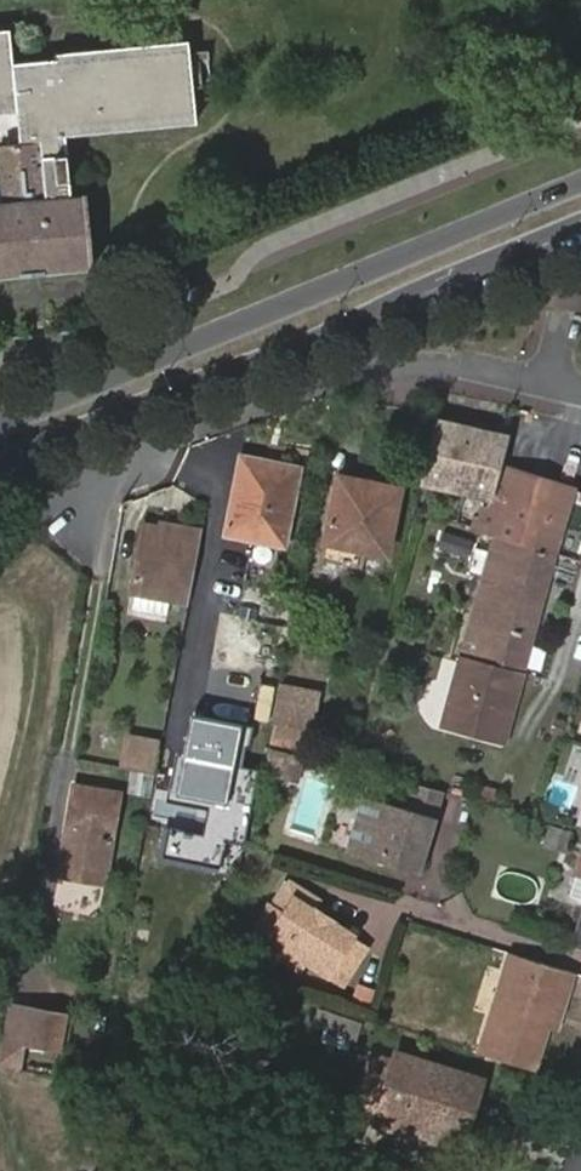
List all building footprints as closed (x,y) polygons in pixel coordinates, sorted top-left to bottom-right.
[(93,265),(87,195),(70,196),(65,131),(193,117),(190,85),(186,51),(186,50),(185,42),(52,55),(52,58),(51,58),(8,62),(5,32),(4,32),(0,32),(0,112),(15,111),(17,143),(3,144),(0,145),(2,180),(4,201),(0,201),(0,275),(93,265)] [(186,51),(190,85),(208,84),(205,49),(195,50),(186,51)] [(505,436),(435,418),(419,483),(488,497),(505,436)] [(264,461),(220,529),(282,541),(298,468),(264,461)] [(474,518),(472,527),(486,532),(494,535),(496,535),(553,555),(572,493),(502,470),(488,507),(480,512),(477,518),(474,518)] [(340,473),(326,543),(387,555),(400,485),(340,473)] [(447,509),(444,518),(458,522),(461,513),(447,509)] [(461,513),(458,522),(472,527),(474,518),(461,513)] [(170,598),(186,601),(198,540),(200,528),(183,524),(182,530),(143,522),(129,591),(134,592),(132,605),(166,612),(168,598),(170,598)] [(442,528),(435,545),(465,555),(471,538),(442,528)] [(496,535),(494,535),(437,724),(497,742),(553,555),(496,535)] [(195,590),(187,624),(224,631),(231,596),(195,590)] [(316,690),(278,680),(270,720),(279,722),(275,738),(299,745),(304,726),(307,727),(316,690)] [(110,701),(112,689),(95,686),(93,698),(110,701)] [(159,774),(162,738),(128,735),(125,770),(159,774)] [(285,758),(281,770),(291,772),(294,759),(285,758)] [(110,843),(120,797),(74,787),(57,877),(101,886),(110,843)] [(362,796),(345,851),(420,874),(437,819),(362,796)] [(547,826),(540,823),(536,840),(542,842),(547,826)] [(568,834),(547,826),(542,842),(562,849),(568,834)] [(580,898),(580,875),(577,873),(571,895),(580,898)] [(321,899),(289,880),(256,931),(282,948),(276,957),(300,973),(306,964),(329,979),(344,987),(368,948),(354,940),(355,937),(314,911),(321,899)] [(577,928),(571,945),(580,949),(580,929),(577,928)] [(561,1015),(575,971),(529,958),(496,1059),(534,1072),(549,1024),(553,1012),(561,1015)] [(57,1044),(63,1011),(32,1005),(27,1038),(57,1044)] [(553,1012),(549,1024),(557,1027),(561,1015),(553,1012)] [(374,1053),(353,1114),(378,1122),(381,1110),(453,1133),(467,1096),(476,1099),(484,1077),(398,1051),(396,1059),(374,1053)]
